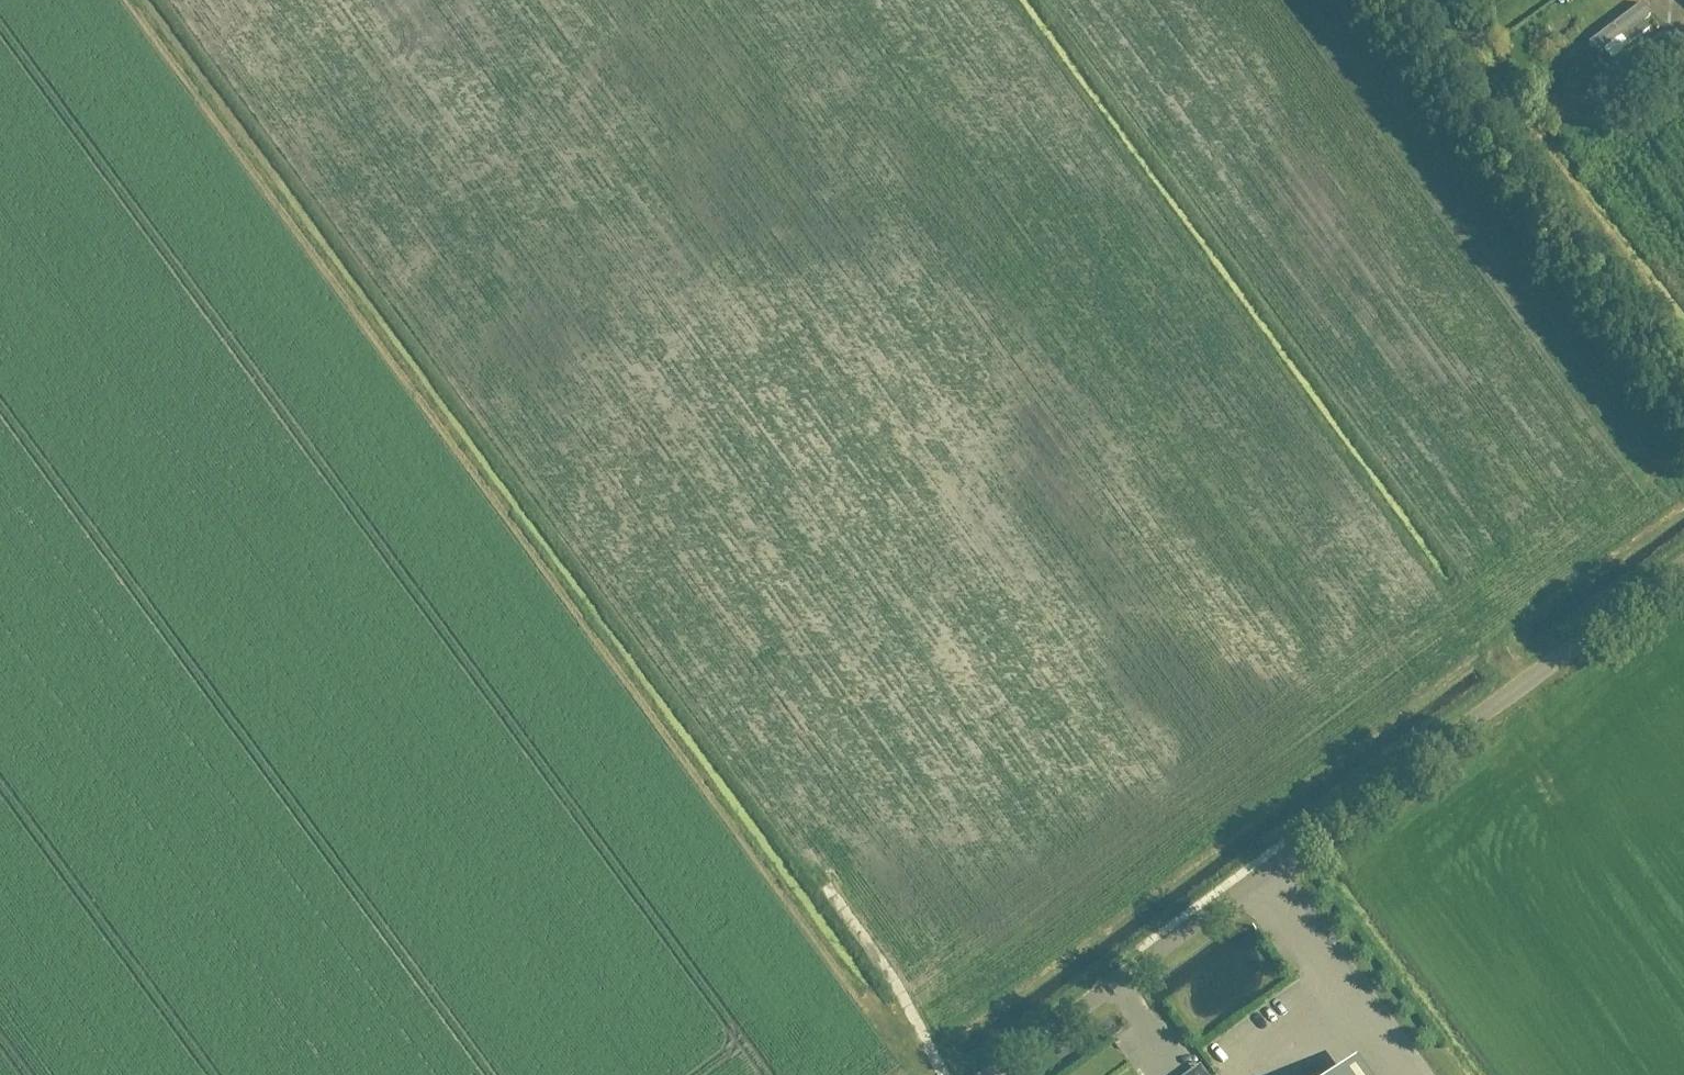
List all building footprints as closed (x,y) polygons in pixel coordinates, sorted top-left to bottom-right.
[(1640,7),(1589,45),(1598,57),(1621,40),(1627,49),(1649,34),(1642,24),(1649,19),(1640,7)]
